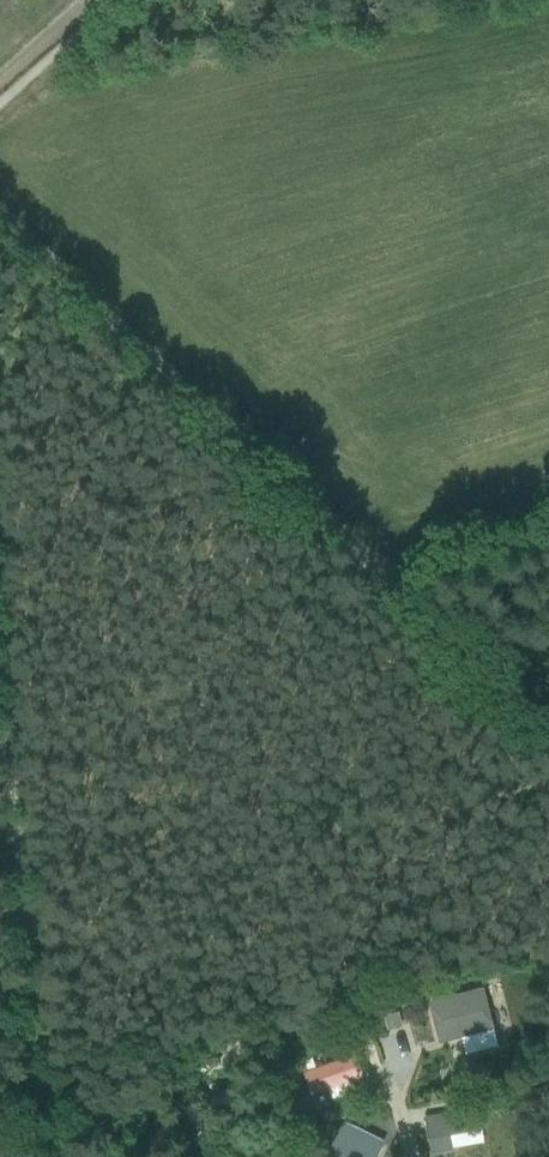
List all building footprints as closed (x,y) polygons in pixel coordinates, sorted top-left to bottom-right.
[(428,1002),(439,1043),(493,1029),(483,988),(428,1002)] [(397,1011),(383,1015),(387,1029),(401,1025),(397,1011)] [(311,1096),(297,1101),(303,1116),(332,1106),(326,1091),(358,1080),(363,1078),(355,1055),(303,1074),(311,1096)] [(505,1096),(490,1099),(493,1112),(507,1109),(505,1096)] [(426,1118),(431,1152),(450,1149),(447,1135),(481,1129),(478,1110),(426,1118)] [(335,1156),(375,1156),(382,1141),(344,1122),(328,1154),(335,1156)] [(455,1145),(484,1141),(482,1130),(453,1134),(455,1145)]
